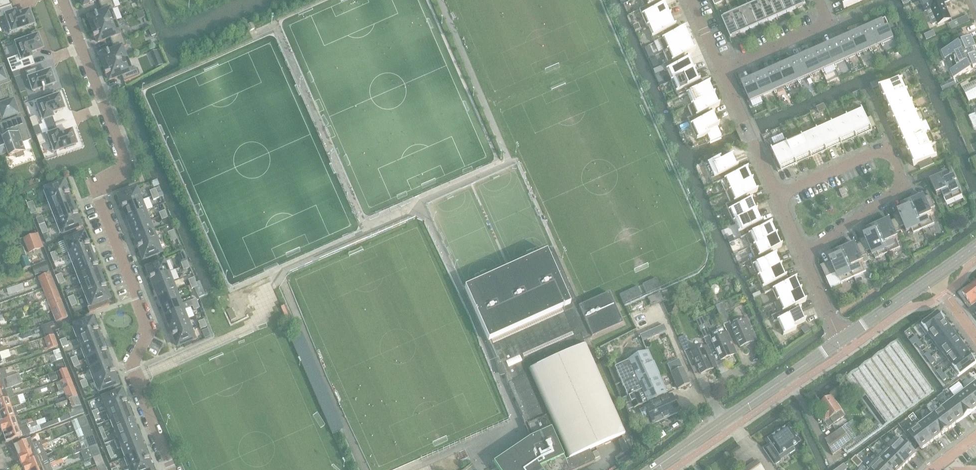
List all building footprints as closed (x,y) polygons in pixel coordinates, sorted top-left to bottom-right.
[(11,5),(9,0),(0,0),(0,9),(11,5)] [(663,0),(640,0),(644,8),(639,10),(640,10),(652,5),(655,10),(665,5),(663,0)] [(770,0),(764,0),(759,2),(768,22),(770,21),(774,19),(773,18),(777,17),(777,18),(778,18),(770,0)] [(781,0),(770,0),(778,18),(779,17),(783,15),(782,14),(786,13),(786,14),(787,14),(781,0)] [(792,0),(781,0),(787,14),(788,13),(792,11),(792,10),(795,9),(796,10),(792,0)] [(804,0),(792,0),(796,10),(798,9),(802,7),(801,6),(805,4),(805,6),(806,5),(804,0)] [(846,7),(844,8),(844,9),(864,0),(842,0),(846,7)] [(943,3),(951,0),(920,0),(925,12),(931,9),(938,25),(951,19),(946,6),(945,7),(943,3)] [(95,16),(88,18),(93,31),(117,21),(112,10),(115,9),(112,2),(101,6),(103,13),(96,15),(94,15),(95,16)] [(768,22),(759,2),(750,6),(759,26),(760,25),(764,24),(764,22),(767,21),(768,22)] [(5,16),(10,33),(34,24),(33,22),(34,22),(31,13),(30,14),(29,11),(16,16),(15,13),(14,13),(11,5),(0,9),(0,18),(5,16)] [(668,17),(664,6),(666,6),(665,5),(655,10),(652,5),(640,10),(642,15),(641,15),(642,16),(647,26),(646,26),(647,27),(670,16),(668,17)] [(759,26),(750,6),(741,10),(750,30),(751,30),(751,29),(755,28),(754,27),(758,25),(758,26),(759,26)] [(750,30),(741,10),(731,14),(740,34),(742,34),(746,32),(745,31),(749,29),(749,30),(750,30)] [(143,11),(136,14),(138,20),(145,17),(143,11)] [(740,34),(731,14),(722,18),(731,39),(732,38),(736,36),(736,35),(739,33),(740,35),(740,34)] [(664,32),(675,27),(673,28),(669,17),(670,17),(670,16),(647,27),(649,26),(653,36),(651,37),(652,38),(654,43),(667,37),(664,32)] [(894,39),(886,20),(884,21),(879,23),(880,25),(875,27),(874,26),(873,26),(881,44),(883,47),(884,46),(883,43),(894,39)] [(961,27),(958,20),(949,24),(952,31),(961,27)] [(117,21),(93,31),(95,37),(93,37),(94,39),(96,38),(98,43),(110,38),(112,44),(124,40),(117,21)] [(898,29),(895,21),(888,24),(891,31),(898,29)] [(881,44),(873,26),(872,26),(872,27),(867,29),(868,30),(863,32),(862,31),(861,31),(870,49),(871,52),(873,52),(871,49),(881,44)] [(688,41),(684,30),(685,30),(685,29),(677,32),(675,28),(675,27),(664,32),(667,37),(654,43),(654,44),(659,41),(663,52),(690,40),(688,41)] [(870,49),(861,31),(860,32),(856,34),(856,35),(851,37),(850,36),(849,36),(858,55),(859,58),(861,57),(859,54),(870,49)] [(933,31),(924,35),(927,41),(936,36),(933,31)] [(19,56),(8,60),(12,73),(13,72),(18,70),(34,65),(31,57),(30,54),(42,49),(43,49),(42,47),(43,46),(40,38),(39,38),(38,36),(14,44),(19,56)] [(858,55),(849,36),(848,37),(844,39),(844,40),(839,43),(838,41),(838,42),(846,60),(847,63),(849,62),(847,59),(858,55)] [(975,49),(975,48),(971,38),(961,42),(962,44),(960,45),(959,43),(942,51),(945,59),(947,58),(952,69),(950,70),(954,78),(971,71),(970,69),(973,68),(974,70),(975,69),(975,50),(975,49)] [(106,54),(100,56),(105,68),(128,59),(124,48),(127,46),(124,40),(112,44),(115,50),(108,53),(108,52),(106,53),(106,54)] [(687,55),(695,52),(695,51),(693,52),(689,41),(690,41),(690,40),(663,52),(663,53),(664,52),(668,63),(663,65),(664,65),(676,60),(679,65),(690,60),(689,60),(687,55)] [(846,60),(838,42),(836,42),(832,44),(832,46),(827,48),(826,47),(834,65),(835,68),(837,67),(835,64),(846,60)] [(834,65),(826,47),(825,47),(825,48),(820,50),(820,51),(815,53),(814,52),(822,70),(823,73),(825,73),(823,70),(834,65)] [(156,68),(164,65),(158,50),(150,53),(156,68)] [(822,70),(814,52),(812,53),(813,53),(808,55),(808,56),(803,58),(810,76),(811,79),(813,78),(812,75),(822,70)] [(803,58),(802,57),(801,58),(796,60),(796,61),(791,64),(790,62),(790,63),(798,81),(799,84),(801,83),(800,80),(810,76),(803,58)] [(128,59),(105,68),(107,74),(105,75),(105,77),(108,76),(109,80),(121,76),(124,82),(140,76),(137,69),(133,70),(128,59)] [(693,71),(688,61),(690,61),(690,60),(679,65),(676,60),(664,65),(666,70),(666,71),(668,70),(672,80),(671,81),(671,82),(694,71),(693,71)] [(798,81),(790,63),(789,63),(784,65),(785,67),(779,69),(786,86),(787,89),(789,88),(788,85),(798,81)] [(779,69),(779,68),(777,68),(777,69),(772,71),(773,72),(767,74),(774,91),(775,94),(777,94),(776,91),(786,86),(779,69)] [(53,86),(52,85),(55,84),(51,71),(38,76),(35,70),(27,73),(33,92),(42,88),(43,91),(45,90),(45,89),(53,86)] [(688,87),(699,82),(697,82),(693,72),(695,71),(694,71),(671,82),(676,92),(676,93),(678,97),(678,98),(691,92),(688,87)] [(767,74),(767,73),(765,74),(760,76),(761,77),(755,79),(763,97),(764,96),(774,91),(767,74)] [(20,93),(26,91),(21,76),(20,77),(15,79),(20,93)] [(755,79),(755,78),(742,84),(750,102),(761,97),(762,100),(765,99),(764,96),(763,97),(755,79)] [(908,90),(903,79),(903,78),(880,89),(880,90),(882,89),(886,99),(884,100),(885,100),(908,90),(908,89),(908,90)] [(962,88),(969,102),(975,99),(975,81),(962,88)] [(712,96),(708,85),(710,85),(709,84),(701,87),(699,83),(699,82),(688,87),(691,92),(678,98),(688,94),(692,104),(687,107),(714,95),(712,96)] [(913,101),(913,100),(913,101),(908,90),(885,100),(885,101),(886,100),(891,110),(889,111),(913,101)] [(711,110),(719,107),(719,106),(717,106),(713,96),(714,96),(714,95),(687,107),(688,107),(692,118),(688,120),(701,114),(703,120),(714,115),(713,115),(711,110)] [(48,99),(48,100),(36,105),(41,121),(45,120),(53,117),(51,113),(64,109),(63,107),(64,106),(61,98),(60,99),(59,96),(57,97),(56,96),(48,99)] [(0,105),(0,111),(3,119),(18,114),(14,100),(0,105)] [(916,112),(911,102),(913,101),(889,111),(890,112),(891,111),(896,121),(894,122),(921,110),(916,112)] [(868,121),(862,107),(861,107),(847,114),(857,136),(865,132),(866,134),(871,131),(872,131),(870,126),(868,121)] [(899,133),(926,121),(921,111),(921,110),(894,122),(894,123),(896,122),(901,132),(899,133)] [(857,136),(847,114),(847,113),(846,114),(847,117),(833,123),(842,143),(850,139),(851,140),(856,138),(857,138),(857,136)] [(706,132),(719,126),(718,126),(716,120),(714,120),(712,116),(714,115),(703,120),(701,114),(688,120),(690,125),(690,126),(691,126),(697,139),(696,139),(697,140),(709,134),(709,133),(707,134),(706,132)] [(30,119),(33,128),(39,126),(35,117),(30,119)] [(53,117),(45,120),(47,128),(55,125),(53,117)] [(0,143),(0,155),(8,152),(10,157),(16,155),(17,158),(24,156),(22,152),(24,152),(24,151),(21,143),(28,140),(29,140),(21,118),(5,124),(0,126),(5,139),(3,139),(4,141),(0,143)] [(842,143),(833,123),(832,120),(831,120),(831,121),(817,127),(827,149),(835,145),(836,147),(841,145),(842,145),(842,144),(842,143)] [(926,134),(921,124),(926,122),(926,121),(899,133),(899,134),(901,133),(906,143),(904,144),(931,132),(926,134)] [(55,125),(47,128),(50,136),(58,133),(55,125)] [(827,151),(827,149),(817,127),(816,127),(802,133),(812,156),(820,152),(821,154),(826,151),(827,151)] [(74,147),(74,145),(76,145),(75,142),(77,142),(74,134),(72,134),(72,132),(59,136),(58,133),(50,136),(47,137),(52,153),(65,148),(66,150),(74,147)] [(909,155),(936,143),(935,143),(931,133),(931,132),(904,144),(904,145),(906,144),(910,154),(909,155)] [(812,156),(802,133),(801,134),(802,135),(787,142),(797,163),(805,159),(806,160),(811,158),(812,158),(812,156)] [(42,134),(36,136),(40,146),(45,143),(42,134)] [(797,163),(787,142),(787,140),(786,140),(772,147),(772,146),(771,147),(782,171),(782,169),(790,165),(791,167),(796,164),(797,165),(797,164),(797,163)] [(935,156),(931,146),(936,144),(936,143),(909,155),(909,156),(911,155),(915,165),(913,166),(914,167),(937,156),(937,155),(935,156)] [(730,155),(727,147),(719,151),(722,159),(730,155)] [(726,173),(737,168),(737,167),(735,168),(734,164),(735,163),(732,157),(733,157),(732,156),(720,162),(719,160),(720,159),(720,158),(704,165),(710,179),(710,180),(711,180),(713,185),(729,178),(726,173)] [(750,181),(746,171),(747,170),(739,173),(737,168),(738,168),(737,168),(726,173),(729,178),(713,185),(713,186),(721,182),(726,193),(752,181),(752,180),(750,181)] [(961,191),(955,177),(953,177),(951,173),(941,177),(941,178),(932,182),(932,181),(931,182),(937,196),(942,194),(944,198),(952,195),(954,199),(962,195),(960,191),(961,191)] [(749,196),(757,192),(755,192),(751,182),(752,181),(726,193),(730,203),(722,207),(739,200),(741,206),(752,201),(752,200),(751,200),(749,196)] [(43,190),(48,202),(69,194),(68,193),(63,183),(54,186),(53,185),(47,187),(47,189),(43,190)] [(848,195),(847,192),(845,188),(840,191),(843,198),(848,195)] [(122,208),(143,200),(138,189),(118,197),(122,207),(122,208)] [(48,202),(52,213),(72,205),(68,195),(69,195),(69,194),(48,202)] [(932,215),(930,209),(935,207),(930,195),(920,200),(919,198),(910,202),(922,229),(934,224),(931,216),(932,215)] [(123,209),(127,218),(147,210),(143,200),(122,208),(123,209)] [(755,212),(750,202),(752,201),(741,206),(739,200),(722,207),(730,224),(757,212),(756,211),(755,212)] [(922,229),(910,202),(901,206),(904,211),(894,216),(901,231),(900,228),(904,226),(907,231),(912,229),(914,233),(922,229)] [(52,213),(56,223),(77,215),(77,214),(76,214),(72,205),(52,213)] [(35,207),(28,210),(31,215),(37,213),(35,207)] [(127,218),(131,228),(151,220),(147,210),(127,218)] [(751,228),(761,223),(761,222),(760,223),(755,213),(757,212),(730,224),(737,240),(753,233),(751,228)] [(77,215),(56,223),(61,235),(81,227),(77,216),(77,215)] [(898,239),(896,233),(901,231),(894,216),(893,216),(895,220),(885,224),(885,222),(876,226),(888,253),(900,248),(897,240),(898,239)] [(131,228),(135,238),(155,230),(151,220),(131,228)] [(775,236),(770,226),(772,225),(771,224),(763,228),(761,223),(762,223),(761,223),(751,228),(753,233),(737,240),(737,241),(745,237),(750,248),(776,236),(776,235),(775,236)] [(888,253),(876,226),(867,230),(870,235),(860,240),(867,255),(865,251),(870,249),(872,255),(874,255),(876,259),(888,253)] [(138,248),(138,249),(159,241),(155,230),(135,238),(138,248)] [(35,233),(22,238),(25,245),(28,253),(41,248),(38,240),(35,233)] [(63,242),(68,253),(89,245),(89,244),(88,244),(84,234),(63,242)] [(772,251),(781,247),(779,247),(775,237),(777,236),(776,236),(750,248),(755,259),(763,255),(765,261),(776,256),(776,255),(774,256),(772,251)] [(866,267),(862,257),(867,255),(860,240),(859,240),(861,244),(851,248),(851,246),(842,250),(854,277),(866,272),(864,268),(866,267)] [(159,241),(138,249),(138,250),(139,249),(143,260),(163,252),(159,241)] [(68,253),(72,264),(92,256),(89,246),(89,245),(68,253)] [(23,247),(14,251),(18,259),(26,256),(23,247)] [(464,288),(488,342),(492,351),(493,355),(495,359),(497,367),(499,366),(501,374),(505,373),(507,384),(508,384),(525,423),(524,424),(525,427),(527,426),(532,437),(530,438),(527,440),(494,463),(498,469),(578,469),(595,462),(589,450),(595,448),(619,437),(625,435),(592,362),(583,341),(589,339),(623,324),(609,293),(579,307),(553,249),(464,288)] [(854,277),(842,250),(833,254),(836,259),(821,266),(826,278),(836,273),(838,279),(840,278),(842,283),(854,277)] [(56,251),(50,254),(52,259),(59,257),(56,251)] [(779,267),(774,257),(776,256),(765,261),(763,255),(755,259),(747,262),(754,279),(781,267),(781,266),(779,267)] [(31,267),(31,266),(27,256),(22,259),(18,261),(21,270),(31,267)] [(72,264),(76,274),(97,266),(97,265),(96,266),(92,256),(72,264)] [(150,279),(150,280),(170,272),(166,261),(147,269),(151,278),(150,279)] [(36,276),(50,271),(47,262),(32,267),(36,276)] [(76,274),(81,285),(101,277),(97,267),(98,267),(97,266),(76,274)] [(775,283),(786,278),(785,277),(784,278),(779,268),(781,267),(754,279),(761,295),(774,289),(777,288),(775,283)] [(151,280),(155,289),(174,281),(170,272),(150,280),(151,280)] [(39,278),(43,289),(56,284),(51,273),(39,278)] [(81,285),(85,296),(106,287),(105,287),(101,277),(81,285)] [(656,278),(643,284),(648,296),(661,290),(656,278)] [(777,288),(774,289),(774,290),(779,300),(801,291),(800,290),(799,291),(794,281),(796,280),(796,279),(788,283),(786,278),(775,283),(777,288)] [(155,289),(158,298),(178,291),(174,281),(155,289)] [(196,283),(191,286),(192,289),(195,288),(199,298),(202,297),(205,296),(200,282),(196,283)] [(22,284),(15,287),(17,293),(24,290),(22,284)] [(43,289),(48,300),(60,295),(56,284),(43,289)] [(712,287),(711,290),(712,293),(715,294),(718,293),(719,290),(718,287),(715,285),(712,287)] [(963,294),(972,305),(975,302),(975,285),(963,294)] [(106,287),(85,296),(89,307),(93,306),(94,307),(100,305),(100,303),(109,299),(105,289),(106,288),(106,287)] [(638,287),(620,295),(625,306),(643,298),(638,287)] [(158,298),(162,308),(181,300),(178,291),(158,298)] [(801,291),(779,300),(784,312),(787,310),(789,315),(800,311),(800,310),(798,306),(806,302),(805,301),(804,302),(799,292),(801,291)] [(660,292),(647,297),(651,307),(663,302),(662,299),(663,299),(660,292)] [(48,300),(52,311),(64,306),(60,295),(48,300)] [(162,308),(166,317),(185,310),(181,300),(162,308)] [(668,306),(665,301),(661,303),(667,314),(671,313),(674,306),(673,303),(668,306)] [(723,324),(729,321),(721,303),(714,306),(723,324)] [(68,316),(64,306),(52,311),(56,321),(68,316)] [(166,317),(170,327),(189,319),(185,310),(166,317)] [(784,312),(771,317),(774,323),(779,321),(785,335),(796,330),(796,329),(794,330),(793,328),(805,322),(805,321),(803,322),(799,312),(800,311),(789,315),(787,310),(784,312)] [(939,312),(922,325),(929,334),(945,321),(939,312)] [(643,316),(634,320),(640,332),(649,328),(643,316)] [(703,337),(709,334),(701,316),(694,319),(703,337)] [(740,347),(756,340),(746,318),(730,326),(740,347)] [(72,327),(77,338),(98,330),(97,329),(96,330),(92,319),(72,327)] [(172,336),(173,337),(193,329),(189,319),(170,327),(173,335),(172,336)] [(945,321),(929,334),(935,342),(952,330),(945,321)] [(51,329),(54,327),(53,323),(42,327),(46,337),(53,335),(51,329)] [(801,329),(805,335),(811,330),(807,325),(801,329)] [(711,332),(713,338),(711,339),(720,361),(736,353),(726,332),(724,333),(721,327),(711,332)] [(193,329),(173,337),(174,337),(177,347),(197,339),(193,329)] [(642,335),(640,336),(643,342),(645,341),(659,335),(656,329),(642,335)] [(77,338),(81,349),(101,341),(97,331),(98,331),(98,330),(77,338)] [(952,330),(935,342),(941,350),(958,338),(952,330)] [(684,351),(689,348),(683,335),(677,338),(684,351)] [(58,347),(54,336),(45,339),(49,350),(58,347)] [(958,338),(941,350),(947,359),(964,346),(958,338)] [(826,440),(833,456),(842,449),(846,455),(935,391),(899,342),(898,340),(846,378),(878,423),(858,438),(852,429),(848,424),(843,427),(853,441),(852,442),(842,428),(826,440)] [(81,349),(85,360),(106,351),(105,351),(101,341),(81,349)] [(691,353),(700,374),(717,367),(707,346),(691,353)] [(964,346),(947,359),(953,367),(970,354),(964,346)] [(49,357),(51,364),(63,360),(59,351),(53,353),(54,356),(49,357)] [(85,360),(89,370),(109,362),(106,353),(106,352),(106,351),(85,360)] [(629,360),(615,366),(622,383),(628,396),(642,390),(647,401),(665,393),(647,352),(629,360)] [(953,367),(960,376),(961,375),(975,364),(975,363),(970,354),(953,367)] [(0,355),(0,366),(3,365),(6,364),(15,362),(13,357),(2,361),(0,355)] [(62,360),(55,363),(57,370),(64,367),(62,360)] [(89,370),(93,381),(114,373),(114,372),(113,372),(109,362),(89,370)] [(682,367),(671,372),(671,373),(678,389),(690,384),(682,368),(682,367)] [(8,379),(8,378),(5,369),(0,371),(0,382),(8,379)] [(60,371),(64,381),(70,379),(67,369),(60,371)] [(114,373),(93,381),(98,392),(118,385),(114,374),(115,374),(114,373)] [(49,377),(51,383),(58,380),(56,374),(49,377)] [(8,378),(8,379),(0,382),(0,392),(8,389),(14,387),(20,385),(23,384),(19,375),(8,378)] [(73,386),(70,379),(64,381),(61,382),(64,389),(73,386)] [(967,390),(969,391),(975,401),(975,383),(967,390)] [(74,388),(64,391),(68,401),(77,398),(74,388)] [(8,389),(0,392),(0,403),(8,400),(8,399),(7,395),(10,394),(8,389)] [(642,390),(628,396),(633,408),(633,409),(643,405),(642,403),(647,401),(642,390)] [(956,398),(968,415),(975,409),(975,401),(969,391),(967,390),(956,398)] [(101,399),(105,411),(126,403),(126,402),(125,402),(121,391),(101,399)] [(645,407),(639,410),(642,417),(641,418),(645,426),(652,423),(653,425),(679,413),(671,396),(667,398),(665,393),(647,401),(649,405),(645,407)] [(8,399),(8,400),(0,403),(0,413),(21,406),(17,396),(8,399)] [(628,396),(623,398),(628,410),(633,408),(628,396)] [(70,400),(73,409),(81,407),(78,397),(70,400)] [(825,412),(821,415),(829,428),(845,417),(832,397),(831,398),(828,397),(825,399),(825,402),(821,405),(825,412)] [(956,398),(944,407),(957,424),(968,415),(956,398)] [(105,411),(109,420),(129,412),(126,404),(126,403),(105,411)] [(21,406),(0,413),(0,424),(15,419),(18,418),(17,413),(26,410),(24,405),(21,406)] [(81,407),(73,409),(68,411),(70,415),(71,418),(84,414),(81,407)] [(944,407),(933,416),(945,432),(957,424),(944,407)] [(110,420),(114,430),(133,422),(129,412),(109,420),(109,421),(110,420)] [(933,416),(921,424),(934,441),(945,432),(933,416)] [(77,419),(81,429),(89,426),(85,417),(77,419)] [(15,419),(0,424),(0,425),(3,434),(21,427),(20,422),(16,423),(15,419)] [(43,427),(41,428),(42,430),(58,423),(58,419),(49,422),(44,425),(43,427)] [(77,419),(71,422),(75,431),(81,429),(77,419)] [(36,422),(21,427),(3,434),(6,443),(21,438),(30,434),(28,430),(38,427),(36,422)] [(114,430),(117,439),(137,431),(133,422),(114,430)] [(921,424),(910,433),(922,450),(934,441),(921,424)] [(93,435),(89,426),(81,429),(84,436),(85,439),(93,435)] [(771,445),(765,449),(775,465),(781,461),(778,457),(788,451),(790,454),(795,451),(793,447),(801,442),(789,426),(769,439),(774,446),(772,448),(771,445)] [(81,429),(75,431),(78,439),(84,436),(81,429)] [(646,434),(641,438),(649,448),(666,436),(662,430),(650,439),(646,434)] [(117,439),(121,449),(140,441),(137,431),(117,439)] [(97,445),(93,435),(85,439),(86,441),(89,448),(97,445)] [(890,448),(906,465),(916,454),(900,438),(890,448)] [(14,446),(18,456),(47,444),(46,441),(41,443),(40,442),(33,445),(31,439),(14,446)] [(623,453),(615,458),(616,461),(620,467),(633,459),(632,458),(628,451),(623,439),(622,439),(620,440),(618,441),(623,453)] [(86,441),(80,443),(83,451),(89,448),(86,441)] [(124,458),(144,450),(140,441),(121,449),(125,458),(124,458)] [(46,455),(43,449),(48,446),(47,444),(18,456),(22,466),(46,455)] [(100,455),(97,445),(89,448),(93,458),(100,455)] [(878,457),(891,469),(900,469),(906,465),(890,448),(888,446),(878,457)] [(124,458),(128,468),(148,460),(148,459),(147,459),(144,450),(124,458)] [(46,455),(22,466),(24,469),(38,469),(50,465),(46,455)] [(104,464),(100,455),(93,458),(97,467),(104,464)] [(867,467),(869,469),(870,469),(891,469),(878,457),(867,467)] [(129,469),(152,469),(148,461),(149,461),(148,460),(128,468),(129,469)] [(758,461),(745,469),(763,469),(758,461)]
